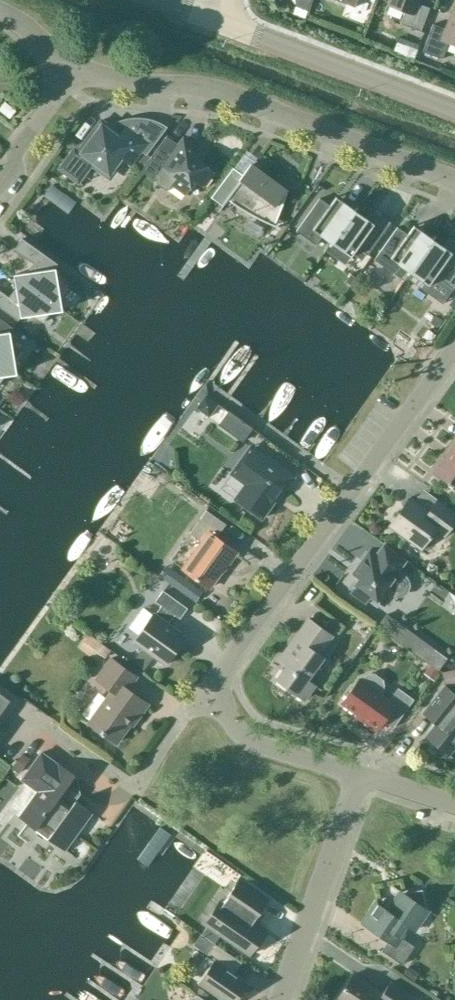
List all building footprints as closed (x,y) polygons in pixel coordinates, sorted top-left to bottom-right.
[(423,24),(429,8),(417,3),(418,0),(389,0),(387,4),(405,10),(400,24),(420,31),(423,24)] [(447,24),(445,28),(433,24),(422,51),(442,59),(449,41),(454,44),(454,3),(447,24)] [(15,110),(4,101),(0,107),(0,110),(9,118),(15,110)] [(100,120),(76,153),(72,151),(59,168),(77,181),(92,161),(109,174),(121,157),(130,164),(146,143),(125,128),(122,131),(116,127),(114,130),(100,120)] [(205,155),(183,139),(178,145),(166,136),(150,157),(162,167),(156,176),(157,184),(165,190),(171,189),(174,186),(185,194),(194,181),(201,186),(212,171),(200,162),(205,155)] [(243,176),(232,168),(211,197),(221,205),(218,210),(219,211),(227,200),(232,203),(238,207),(244,211),(250,214),(255,217),(262,220),(268,223),(274,226),(287,193),(252,166),(256,161),(255,160),(243,176)] [(322,236),(331,243),(355,210),(335,196),(329,205),(319,198),(295,231),(315,245),(322,236)] [(355,210),(331,243),(350,256),(357,247),(367,255),(390,222),(371,208),(364,217),(355,210)] [(409,271),(432,239),(413,225),(407,234),(397,227),(373,259),(393,273),(399,264),(409,271)] [(432,239),(409,271),(428,285),(435,276),(453,289),(454,285),(454,241),(448,237),(442,245),(432,239)] [(13,274),(62,310),(60,297),(67,287),(57,279),(55,268),(58,264),(21,238),(13,249),(34,264),(28,272),(13,274)] [(62,310),(13,274),(15,289),(10,298),(0,291),(0,307),(17,320),(20,316),(31,315),(42,322),(49,312),(62,310)] [(16,373),(14,360),(22,350),(14,345),(9,331),(12,327),(0,318),(0,361),(16,373)] [(0,361),(0,380),(3,375),(16,373),(0,361)] [(217,404),(205,395),(196,408),(208,416),(217,404)] [(219,424),(240,439),(249,427),(228,412),(219,424)] [(434,472),(454,487),(454,444),(434,472)] [(294,476),(266,455),(262,460),(247,449),(230,473),(245,484),(234,499),(261,518),(277,496),(279,497),(294,476)] [(410,497),(388,527),(419,549),(434,529),(443,536),(454,520),(454,512),(437,499),(429,510),(410,497)] [(226,567),(237,552),(216,537),(225,524),(206,510),(190,533),(201,541),(181,568),(198,580),(199,578),(211,586),(225,567),(226,567)] [(406,559),(384,544),(375,556),(369,551),(353,574),(359,579),(350,591),(366,602),(370,596),(383,605),(391,594),(396,597),(399,597),(403,596),(409,592),(410,586),(409,580),(406,575),(398,570),(406,559)] [(187,608),(162,590),(155,601),(161,605),(155,613),(154,612),(132,642),(141,649),(132,662),(144,670),(153,657),(164,665),(185,635),(169,623),(174,615),(179,618),(187,608)] [(437,670),(446,658),(386,613),(377,625),(437,670)] [(332,635),(308,618),(308,619),(310,621),(297,638),(295,636),(278,660),(286,665),(276,679),(303,700),(314,685),(307,679),(323,657),(319,654),(332,635)] [(110,650),(93,638),(87,646),(105,658),(110,650)] [(136,719),(148,704),(127,689),(136,676),(111,658),(95,679),(111,691),(88,723),(116,743),(134,718),(136,719)] [(440,674),(430,666),(424,674),(434,682),(440,674)] [(454,683),(454,669),(441,673),(445,686),(454,683)] [(365,677),(362,681),(359,679),(341,703),(363,718),(361,720),(376,730),(383,720),(393,727),(413,699),(397,688),(388,700),(382,696),(384,692),(385,686),(383,680),(376,674),(370,675),(365,677)] [(0,686),(0,716),(2,718),(17,698),(0,686)] [(444,686),(428,706),(441,717),(426,736),(454,759),(454,758),(449,753),(454,746),(454,695),(444,686)] [(64,850),(92,812),(75,800),(81,793),(68,784),(74,775),(58,763),(57,764),(41,752),(21,779),(38,791),(19,817),(64,850)] [(239,879),(230,892),(217,911),(207,926),(249,955),(265,932),(252,924),(269,901),(239,879)] [(420,890),(397,895),(396,896),(398,904),(390,905),(387,910),(375,902),(362,923),(388,940),(381,950),(401,964),(413,945),(400,937),(408,926),(410,926),(416,925),(424,913),(423,907),(420,890)] [(199,961),(190,975),(199,982),(198,983),(224,999),(235,999),(247,983),(226,968),(233,957),(212,942),(199,961)] [(352,974),(336,999),(337,999),(411,999),(413,997),(390,981),(382,993),(352,974)]
